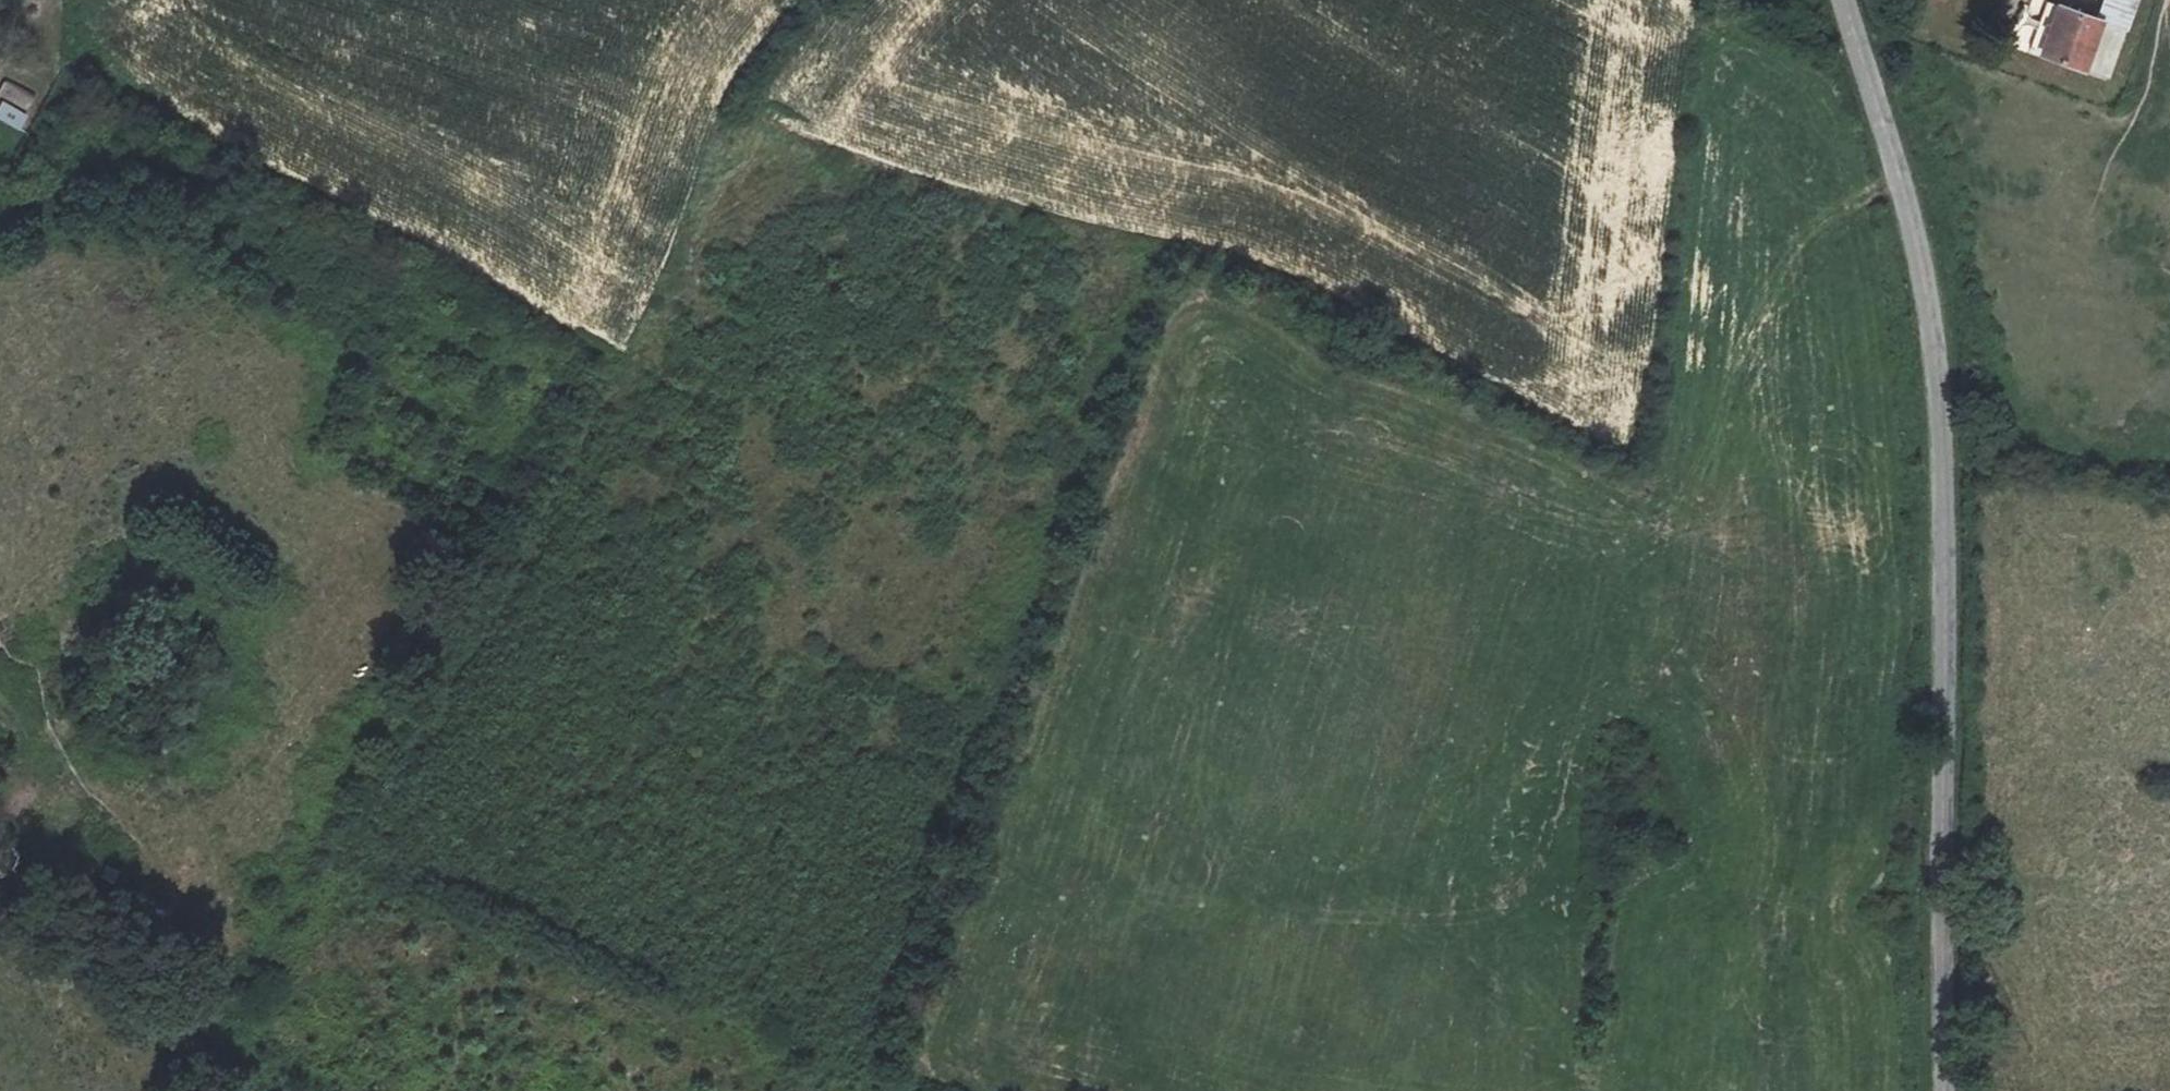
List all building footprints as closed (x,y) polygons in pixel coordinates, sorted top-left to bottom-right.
[(2074,19),(2035,3),(2018,49),(2058,65),(2074,19)] [(0,89),(0,96),(27,109),(33,94),(4,81),(0,89)]
